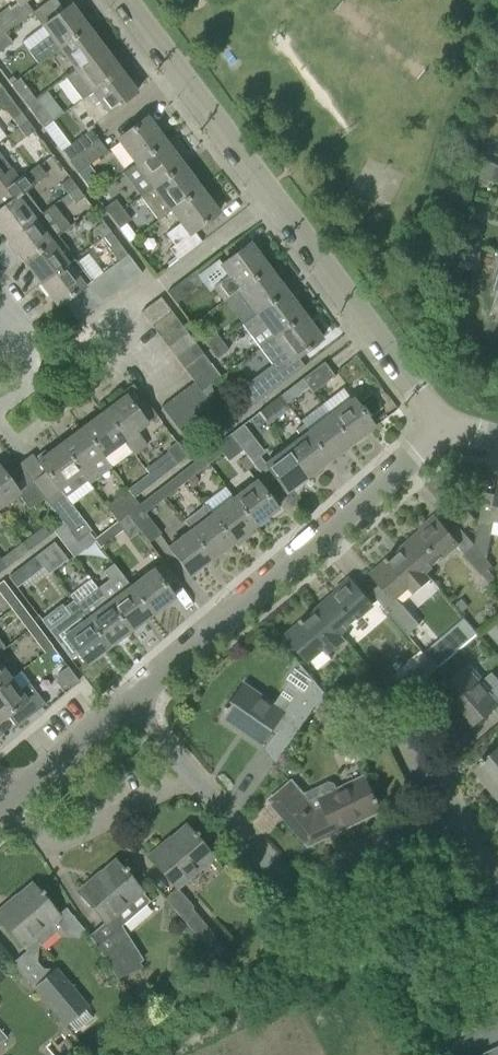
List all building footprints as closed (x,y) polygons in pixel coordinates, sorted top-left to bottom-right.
[(32,11),(24,1),(25,0),(3,0),(7,6),(0,12),(0,35),(32,11)] [(59,47),(59,48),(87,28),(69,5),(42,25),(49,34),(27,51),(37,64),(59,47)] [(59,48),(75,70),(103,49),(87,28),(59,48)] [(11,43),(12,42),(4,32),(0,35),(0,51),(11,43)] [(75,70),(91,91),(92,92),(119,71),(103,49),(75,70)] [(92,92),(91,91),(74,103),(83,113),(92,125),(135,92),(119,71),(92,92)] [(10,84),(27,107),(36,100),(19,77),(10,84)] [(36,100),(27,107),(43,127),(52,121),(36,100)] [(10,118),(17,127),(26,121),(19,111),(10,118)] [(117,139),(135,162),(162,142),(152,129),(153,128),(145,117),(117,139)] [(26,121),(17,127),(25,137),(34,131),(26,121)] [(61,151),(69,162),(99,140),(91,129),(61,151)] [(99,140),(69,162),(77,172),(106,150),(99,140)] [(122,173),(139,196),(153,186),(182,165),(174,155),(173,155),(162,142),(135,162),(135,163),(122,173)] [(10,168),(0,155),(0,191),(17,178),(10,168)] [(479,158),(475,175),(478,176),(492,180),(496,165),(497,164),(483,159),(479,158)] [(171,209),(171,210),(198,189),(188,176),(189,175),(182,165),(153,186),(139,196),(158,220),(171,209)] [(16,198),(33,185),(24,173),(17,178),(0,191),(0,228),(8,238),(39,215),(34,208),(27,213),(16,198)] [(60,183),(67,193),(76,186),(69,177),(60,183)] [(76,186),(67,193),(74,203),(83,197),(76,186)] [(198,189),(171,210),(180,222),(165,234),(173,244),(168,248),(177,259),(201,241),(193,231),(217,212),(209,202),(208,202),(198,189)] [(103,208),(111,218),(122,210),(115,199),(103,208)] [(122,210),(111,218),(118,228),(129,220),(122,210)] [(8,238),(24,260),(57,235),(41,213),(39,215),(8,238)] [(93,228),(100,237),(109,231),(102,221),(93,228)] [(109,231),(100,237),(108,248),(117,241),(109,231)] [(24,260),(41,282),(72,259),(66,251),(68,250),(57,235),(24,260)] [(238,289),(265,268),(256,255),(257,254),(249,243),(220,265),(227,274),(211,286),(223,301),(238,289)] [(127,255),(116,262),(131,281),(141,273),(127,255)] [(73,294),(84,285),(89,282),(88,281),(78,266),(77,267),(72,259),(41,282),(57,304),(56,305),(57,306),(63,301),(73,294)] [(116,262),(105,270),(120,289),(131,281),(116,262)] [(238,289),(256,313),(284,291),(277,281),(276,282),(265,268),(238,289)] [(105,270),(94,277),(110,297),(120,289),(105,270)] [(195,270),(166,292),(175,303),(203,282),(195,270)] [(89,282),(84,285),(99,305),(110,297),(94,277),(88,281),(89,282)] [(84,285),(73,294),(88,313),(99,305),(84,285)] [(274,336),(301,316),(291,302),(292,301),(284,291),(256,313),(242,323),(259,346),(265,341),(273,335),(274,336)] [(73,294),(63,301),(78,321),(88,313),(73,294)] [(140,311),(151,325),(170,311),(160,297),(140,311)] [(151,325),(159,337),(178,322),(170,311),(151,325)] [(295,357),(320,339),(312,328),(311,329),(301,316),(274,336),(273,335),(265,341),(259,346),(271,363),(256,374),(249,379),(250,380),(241,389),(243,392),(242,393),(252,404),(258,400),(302,367),(301,365),(295,357)] [(159,337),(167,347),(186,332),(178,322),(159,337)] [(201,337),(209,348),(220,340),(212,329),(201,337)] [(167,347),(175,358),(194,344),(186,332),(167,347)] [(220,340),(209,348),(217,358),(227,350),(220,340)] [(175,358),(183,368),(202,354),(194,344),(175,358)] [(183,368),(192,380),(211,367),(202,354),(183,368)] [(301,379),(307,387),(311,393),(316,389),(334,376),(323,362),(301,379)] [(192,380),(193,382),(200,391),(211,384),(219,378),(211,367),(192,380)] [(301,379),(279,395),(286,403),(307,387),(301,379)] [(193,382),(182,390),(199,412),(210,404),(207,401),(200,391),(193,382)] [(211,384),(200,391),(207,401),(212,395),(213,388),(211,384)] [(330,414),(329,415),(351,443),(373,427),(351,398),(350,399),(342,388),(322,404),(330,414)] [(182,390),(172,398),(189,420),(199,412),(182,390)] [(124,395),(102,412),(132,452),(131,452),(133,455),(147,446),(136,431),(145,424),(156,416),(148,405),(137,413),(124,395)] [(279,395),(258,411),(265,419),(286,403),(279,395)] [(189,420),(172,398),(160,407),(177,429),(189,420)] [(102,412),(80,428),(110,468),(131,452),(132,452),(102,412)] [(329,415),(308,431),(307,431),(329,460),(351,443),(329,415)] [(236,428),(230,434),(241,448),(254,438),(242,424),(236,428)] [(329,460),(307,431),(308,431),(303,424),(295,430),(300,437),(285,448),(307,476),(309,475),(311,478),(322,470),(320,466),(329,460)] [(80,428),(58,445),(86,481),(88,484),(110,468),(80,428)] [(201,456),(207,464),(229,448),(223,439),(201,456)] [(86,481),(58,445),(36,461),(43,471),(29,481),(42,499),(62,524),(75,541),(88,532),(90,530),(64,497),(86,481)] [(307,476),(285,448),(263,464),(285,493),(307,476)] [(145,469),(148,473),(154,481),(176,464),(167,452),(145,469)] [(180,472),(186,481),(207,464),(201,456),(180,472)] [(16,494),(28,509),(42,499),(29,481),(23,471),(9,481),(0,469),(0,506),(16,494)] [(158,489),(165,497),(186,481),(180,472),(158,489)] [(148,473),(127,490),(133,498),(154,481),(148,473)] [(255,480),(233,497),(255,526),(276,509),(255,480)] [(133,522),(132,522),(148,543),(160,534),(145,513),(165,497),(158,489),(138,504),(126,513),(133,522)] [(105,507),(116,521),(126,513),(138,504),(133,498),(127,490),(105,507)] [(233,497),(211,513),(233,542),(234,541),(236,545),(248,536),(246,532),(255,526),(233,497)] [(190,529),(189,530),(211,559),(233,542),(211,513),(204,504),(184,520),(190,529)] [(457,518),(465,528),(475,519),(466,510),(457,518)] [(94,541),(99,548),(132,522),(133,522),(126,513),(116,521),(93,539),(94,541)] [(422,530),(404,546),(425,571),(456,544),(434,518),(421,528),(422,530)] [(479,520),(474,545),(486,559),(493,523),(479,520)] [(72,557),(94,541),(93,539),(88,532),(75,541),(62,524),(53,532),(72,557)] [(42,526),(21,543),(27,551),(49,534),(42,526)] [(211,559),(189,530),(167,546),(189,575),(211,559)] [(53,542),(34,556),(42,567),(47,574),(66,560),(53,542)] [(0,558),(0,560),(5,567),(27,551),(21,543),(0,558)] [(486,559),(474,545),(463,555),(489,583),(495,577),(487,569),(491,565),(486,559)] [(425,571),(404,546),(388,560),(387,558),(384,560),(386,562),(372,574),(381,583),(371,592),(408,635),(420,624),(402,605),(395,597),(406,587),(413,595),(431,579),(425,571)] [(42,567),(34,556),(8,576),(16,587),(42,567)] [(108,580),(97,588),(129,631),(151,614),(130,585),(129,586),(112,564),(102,572),(108,580)] [(152,569),(130,585),(151,614),(173,598),(152,569)] [(337,592),(318,608),(340,633),(371,606),(348,579),(336,590),(337,592)] [(10,608),(18,602),(2,581),(0,582),(0,595),(10,608)] [(97,588),(75,604),(107,647),(129,631),(97,588)] [(460,598),(453,605),(459,613),(467,606),(460,598)] [(107,647),(75,604),(72,600),(63,607),(68,614),(48,630),(70,660),(71,659),(71,658),(77,653),(85,664),(107,647)] [(10,608),(26,630),(34,624),(18,602),(10,608)] [(340,633),(318,608),(303,621),(302,619),(299,621),(301,623),(287,635),(308,660),(310,659),(318,669),(330,658),(328,655),(345,640),(339,633),(340,633)] [(26,630),(43,652),(51,645),(34,624),(26,630)] [(450,710),(451,709),(458,717),(458,718),(468,730),(497,704),(497,687),(493,682),(486,688),(479,680),(482,678),(471,664),(447,684),(444,681),(441,683),(444,687),(436,693),(450,710)] [(300,688),(283,712),(245,684),(228,707),(226,705),(223,708),(227,710),(221,719),(239,731),(239,730),(245,734),(244,735),(261,746),(275,726),(293,738),(324,692),(301,665),(300,666),(302,668),(298,672),(295,670),(288,679),(300,688)] [(9,678),(0,666),(0,685),(9,678)] [(67,666),(57,673),(56,683),(62,691),(69,686),(70,687),(78,681),(67,666)] [(393,674),(380,685),(396,705),(428,677),(419,666),(410,674),(400,682),(393,674)] [(0,685),(0,720),(6,715),(15,727),(44,704),(28,683),(18,690),(9,678),(0,685)] [(396,705),(380,685),(372,692),(389,711),(396,705)] [(496,794),(497,797),(497,749),(485,760),(483,757),(480,760),(483,763),(475,770),(489,786),(490,786),(497,794),(496,794)] [(301,794),(292,783),(271,800),(305,840),(308,842),(313,842),(379,810),(375,802),(379,800),(378,797),(374,799),(363,778),(338,790),(334,783),(329,780),(301,794)] [(212,857),(194,836),(197,833),(195,830),(192,833),(185,825),(168,839),(169,840),(161,847),(160,847),(148,857),(175,888),(212,857)] [(78,892),(92,908),(104,922),(140,892),(123,871),(127,869),(124,866),(121,868),(114,860),(98,874),(98,875),(90,882),(78,892)] [(38,892),(31,884),(14,897),(15,898),(7,905),(6,905),(0,910),(0,922),(20,947),(28,955),(39,947),(32,937),(52,921),(61,933),(78,932),(83,928),(73,917),(65,906),(56,913),(40,894),(43,892),(41,889),(38,892)] [(192,908),(181,917),(199,938),(210,951),(221,943),(211,931),(212,931),(192,908)] [(102,953),(116,977),(140,964),(123,935),(102,953)] [(30,988),(61,1027),(84,1009),(53,970),(30,988)]
